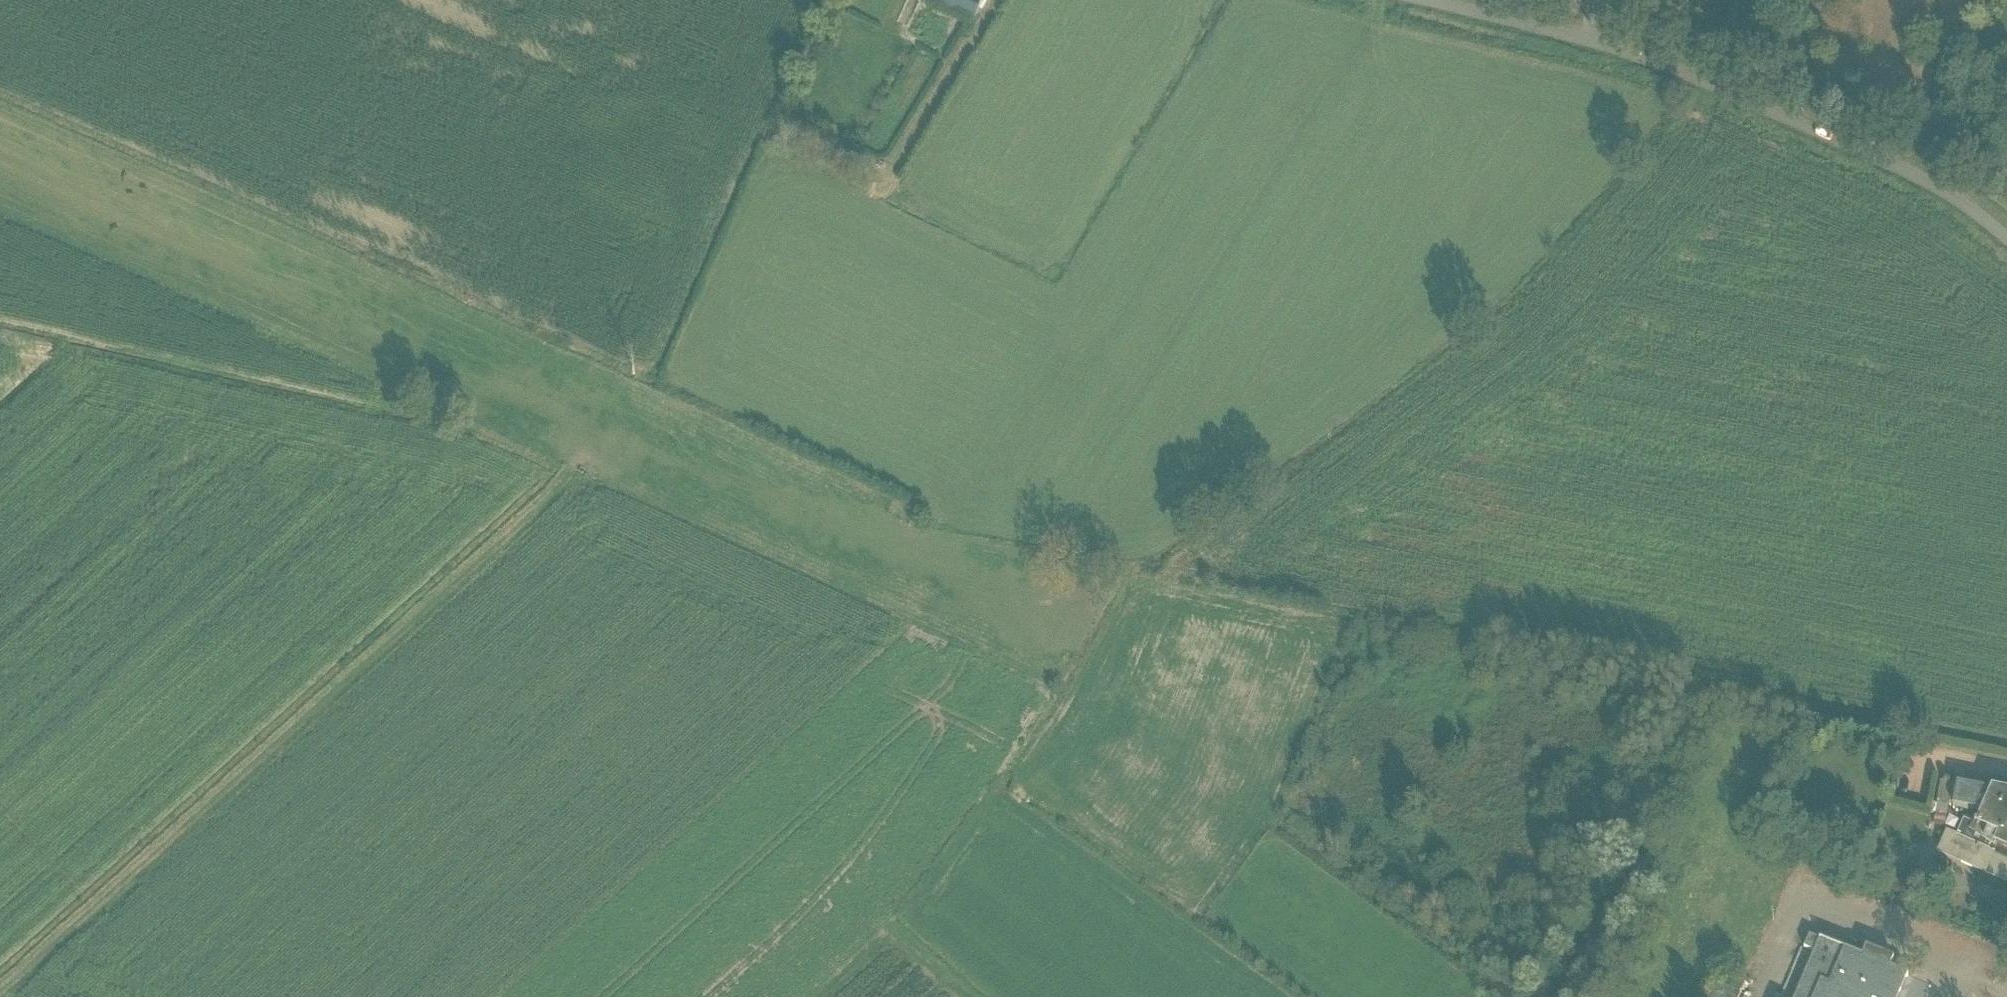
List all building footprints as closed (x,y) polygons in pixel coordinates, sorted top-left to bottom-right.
[(942,5),(972,19),(981,0),(944,0),(942,5)] [(2006,849),(2006,791),(1964,783),(1958,805),(1988,809),(1975,838),(2006,849)] [(1913,977),(1895,970),(1899,960),(1869,947),(1864,957),(1818,937),(1793,996),(1905,996),(1913,977)] [(1748,996),(1721,988),(1718,996),(1748,996)]
